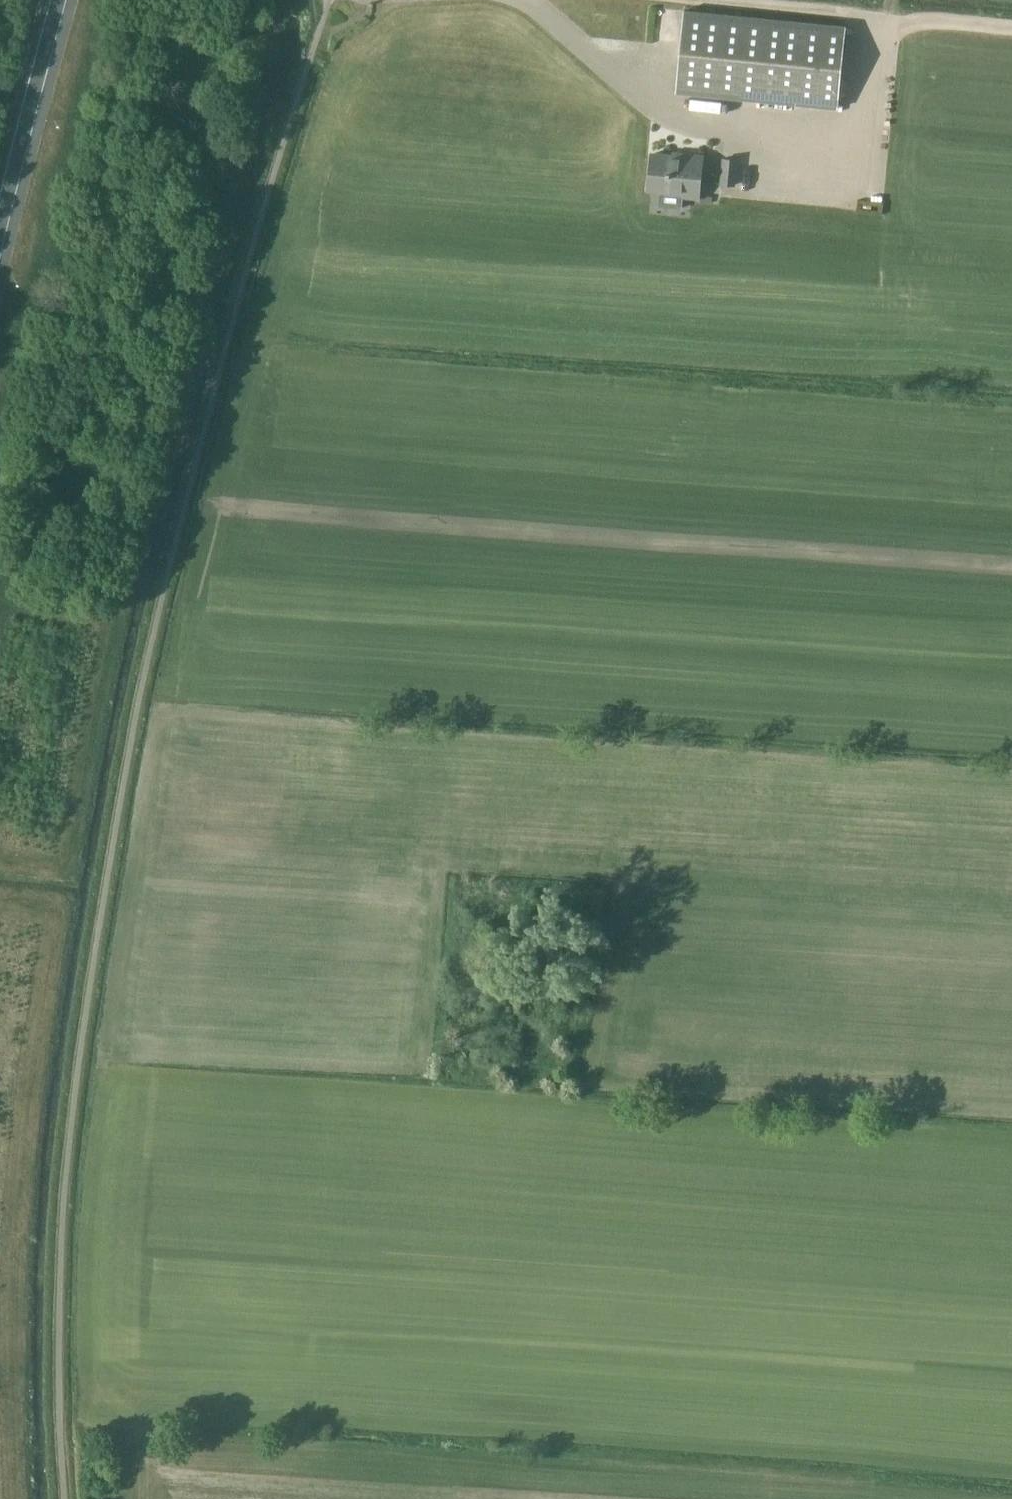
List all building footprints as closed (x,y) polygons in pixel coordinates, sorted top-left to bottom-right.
[(684,10),(676,92),(838,108),(846,27),(684,10)] [(651,155),(648,189),(682,193),(682,197),(699,199),(704,155),(680,153),(679,157),(651,155)] [(723,159),(721,184),(735,185),(737,160),(723,159)]
